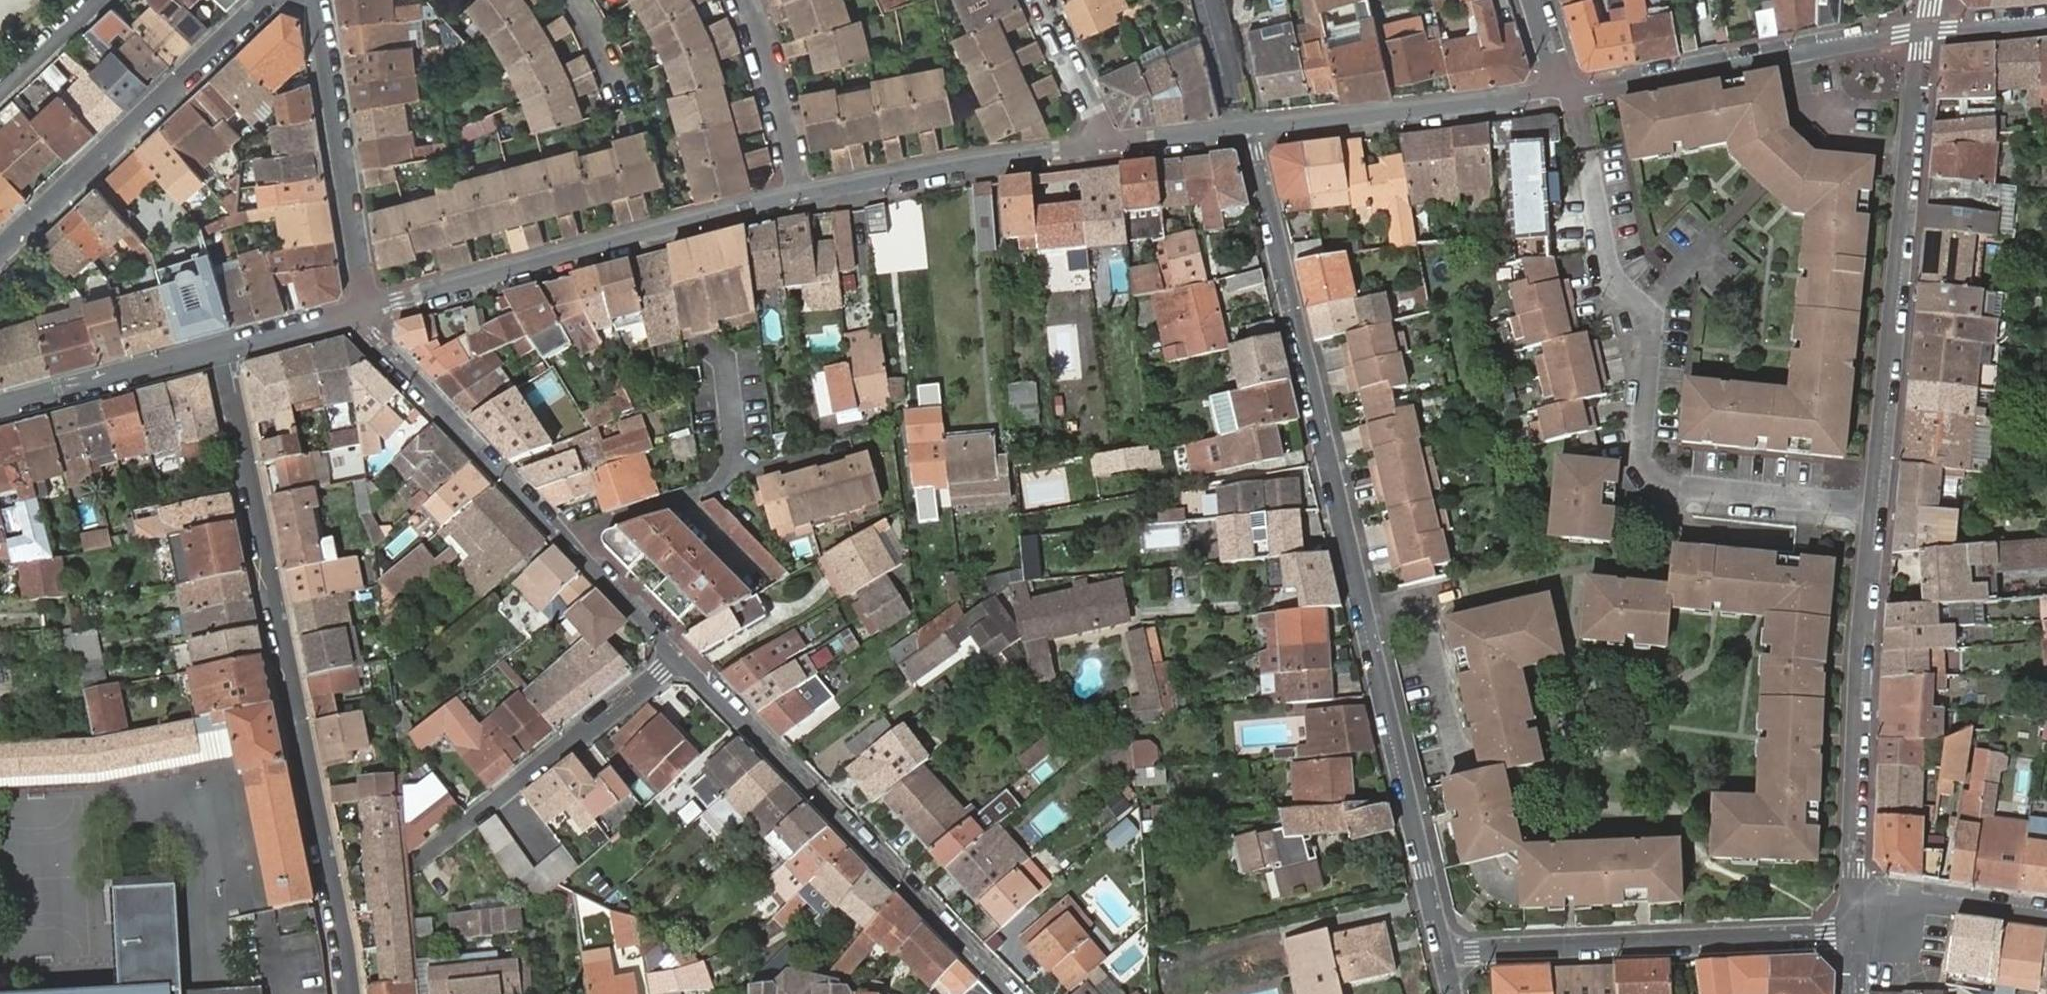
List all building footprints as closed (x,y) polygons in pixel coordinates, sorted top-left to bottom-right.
[(155,5),(163,13),(192,44),(207,30),(187,7),(194,0),(150,0),(155,5)] [(226,12),(238,0),(213,0),(226,12)] [(339,27),(418,14),(423,13),(421,0),(393,4),(392,0),(334,0),(339,27)] [(475,10),(479,3),(476,0),(468,0),(467,1),(475,10)] [(479,3),(496,25),(529,2),(532,0),(481,0),(479,3)] [(640,0),(631,0),(648,29),(655,25),(640,0)] [(655,25),(692,4),(700,0),(640,0),(655,25)] [(768,9),(790,0),(764,0),(768,9)] [(835,0),(790,0),(768,9),(774,23),(791,18),(801,15),(803,21),(800,22),(804,35),(844,23),(835,0)] [(844,23),(851,21),(843,0),(835,0),(844,23)] [(882,9),(896,4),(894,0),(878,0),(882,9)] [(1015,0),(957,0),(970,29),(1019,7),(1015,0)] [(1081,39),(1121,21),(1116,11),(1127,6),(1124,0),(1067,0),(1064,2),(1081,39)] [(1121,21),(1145,9),(1141,0),(1139,0),(1127,6),(1116,11),(1121,21)] [(1145,9),(1167,0),(1141,0),(1145,9)] [(1341,86),(1326,26),(1321,6),(1320,0),(1303,0),(1308,17),(1311,27),(1295,31),(1310,91),(1341,86)] [(1392,96),(1371,0),(1354,0),(1359,18),(1326,26),(1341,86),(1344,103),(1392,96)] [(1478,9),(1476,0),(1465,0),(1469,11),(1478,9)] [(1495,83),(1528,78),(1532,68),(1518,20),(1498,25),(1493,8),(1512,4),(1511,0),(1476,0),(1478,9),(1483,33),(1495,83)] [(1608,66),(1601,24),(1597,0),(1582,0),(1564,3),(1583,63),(1591,69),(1608,66)] [(1680,52),(1672,13),(1668,13),(1668,8),(1662,9),(1662,5),(1643,8),(1641,0),(1626,0),(1627,4),(1630,19),(1638,60),(1680,52)] [(1818,26),(1818,0),(1775,0),(1775,6),(1781,33),(1818,26)] [(1840,21),(1841,0),(1818,0),(1818,26),(1840,21)] [(529,2),(496,25),(516,57),(550,39),(572,28),(561,11),(541,22),(535,25),(531,18),(537,14),(529,2)] [(479,3),(475,10),(490,29),(496,25),(479,3)] [(692,4),(655,25),(673,57),(734,31),(725,14),(701,24),(695,26),(692,20),(698,17),(692,4)] [(1608,66),(1638,60),(1630,19),(1627,4),(1612,7),(1614,20),(1601,24),(1608,66)] [(152,24),(163,13),(155,5),(144,16),(152,24)] [(1763,37),(1781,33),(1775,6),(1758,9),(1763,37)] [(1026,23),(1019,7),(970,29),(956,35),(970,65),(1001,51),(995,38),(1001,35),(1026,23)] [(170,65),(192,44),(163,13),(152,24),(144,16),(138,22),(135,17),(128,23),(136,30),(170,65)] [(283,13),(237,56),(263,86),(292,60),(297,67),(303,61),(297,17),(283,13)] [(339,27),(343,54),(410,42),(408,27),(419,24),(418,14),(339,27)] [(535,25),(541,22),(537,14),(531,18),(535,25)] [(801,15),(791,18),(798,38),(804,35),(800,22),(803,21),(801,15)] [(1395,82),(1449,69),(1443,40),(1442,36),(1426,40),(1420,15),(1382,25),(1395,82)] [(445,37),(461,34),(442,17),(437,21),(445,37)] [(701,24),(698,17),(692,20),(695,26),(701,24)] [(1292,21),(1295,31),(1311,27),(1308,17),(1292,21)] [(128,23),(123,18),(118,23),(131,35),(136,30),(128,23)] [(858,19),(851,21),(862,60),(868,58),(858,19)] [(1686,51),(1699,48),(1694,20),(1681,23),(1686,51)] [(851,21),(844,23),(804,35),(798,38),(779,43),(785,58),(813,50),(820,48),(826,69),(862,60),(851,21)] [(1265,97),(1310,91),(1295,31),(1292,21),(1285,22),(1287,33),(1262,39),(1259,28),(1248,31),(1265,97)] [(1285,22),(1259,28),(1262,39),(1287,33),(1285,22)] [(410,42),(422,41),(419,24),(408,27),(410,42)] [(516,57),(496,25),(490,29),(509,60),(516,57)] [(673,57),(655,25),(648,29),(666,60),(673,57)] [(115,51),(90,26),(83,32),(107,56),(89,74),(125,107),(149,84),(145,80),(115,51)] [(158,75),(170,65),(136,30),(131,35),(115,51),(145,80),(153,71),(158,75)] [(734,31),(673,57),(684,89),(713,82),(720,80),(721,79),(717,66),(711,68),(709,62),(715,60),(740,49),(734,31)] [(1454,89),(1495,83),(1483,33),(1443,40),(1449,69),(1454,89)] [(1001,51),(1007,48),(1001,35),(995,38),(1001,51)] [(1169,60),(1204,44),(1202,36),(1165,52),(1169,60)] [(516,57),(531,90),(589,67),(582,50),(559,60),(553,63),(550,55),(556,52),(550,39),(516,57)] [(2042,40),(1997,44),(1997,92),(2032,91),(2032,113),(2044,112),(2044,109),(2042,40)] [(343,54),(347,81),(413,68),(411,52),(423,50),(422,41),(410,42),(343,54)] [(1017,69),(1042,57),(1035,42),(1010,54),(1004,57),(973,72),(987,104),(1020,89),(1010,72),(1017,69)] [(1196,119),(1221,116),(1204,44),(1169,60),(1196,119)] [(1997,44),(1951,49),(1944,58),(1940,102),(1970,102),(1970,113),(1998,112),(1997,92),(1997,44)] [(819,71),(826,69),(820,48),(813,50),(819,71)] [(1004,57),(1010,54),(1007,48),(1001,51),(1004,57)] [(97,134),(125,107),(89,74),(64,49),(58,56),(80,76),(67,91),(60,85),(67,78),(51,62),(41,71),(61,93),(97,134)] [(1001,51),(970,65),(973,72),(1004,57),(1001,51)] [(553,63),(559,60),(556,52),(550,55),(553,63)] [(1140,62),(1144,71),(1169,60),(1165,52),(1140,62)] [(237,56),(212,80),(233,103),(248,120),(273,97),(270,93),(263,86),(237,56)] [(509,60),(524,93),(531,90),(516,57),(509,60)] [(684,89),(673,57),(666,60),(677,91),(682,89),(684,89)] [(292,60),(263,86),(270,93),(279,84),(297,67),(292,60)] [(717,66),(715,60),(709,62),(711,68),(717,66)] [(1167,122),(1196,119),(1169,60),(1144,71),(1167,122)] [(1121,127),(1167,122),(1144,71),(1140,62),(1100,80),(1121,127)] [(531,90),(543,124),(582,114),(577,98),(571,101),(568,95),(575,93),(596,84),(589,67),(531,90)] [(907,74),(908,82),(945,75),(944,67),(907,74)] [(402,97),(418,92),(415,68),(413,68),(347,81),(352,110),(394,99),(402,97)] [(1020,89),(1026,87),(1017,69),(1010,72),(1020,89)] [(874,88),(908,82),(907,74),(873,81),(874,88)] [(917,127),(923,155),(939,152),(934,124),(933,117),(953,114),(945,75),(908,82),(916,119),(917,127)] [(1034,103),(1058,91),(1051,75),(1026,87),(1020,89),(987,104),(1003,138),(1020,130),(1035,123),(1027,107),(1034,103)] [(1659,97),(1623,103),(1634,162),(1660,158),(1659,150),(1672,148),(1684,146),(1697,144),(1699,151),(1731,145),(1733,156),(1755,176),(1792,136),(1789,133),(1778,75),(1746,81),(1748,92),(1735,94),(1725,97),(1722,85),(1674,94),(1675,102),(1660,104),(1659,97)] [(190,100),(228,141),(230,143),(236,139),(232,135),(235,133),(219,115),(233,103),(212,80),(190,100)] [(720,80),(713,82),(718,100),(725,98),(720,80)] [(1748,92),(1746,81),(1734,83),(1735,94),(1748,92)] [(713,82),(684,89),(682,89),(677,91),(687,127),(757,108),(752,91),(725,98),(718,100),(713,82)] [(882,133),(887,161),(903,158),(898,131),(897,123),(916,119),(908,82),(874,88),(881,126),(882,133)] [(1735,94),(1734,83),(1722,85),(1725,97),(1735,94)] [(270,93),(273,97),(279,124),(312,118),(307,86),(287,93),(279,84),(270,93)] [(801,102),(837,95),(836,88),(799,95),(801,102)] [(837,95),(849,168),(867,165),(862,137),(861,130),(881,126),(874,88),(837,95)] [(536,125),(543,124),(531,90),(524,93),(536,125)] [(687,127),(677,91),(669,93),(679,129),(687,127)] [(32,122),(58,151),(67,161),(97,134),(61,93),(32,122)] [(571,101),(577,98),(575,93),(568,95),(571,101)] [(1675,102),(1674,94),(1659,97),(1660,104),(1675,102)] [(830,143),(835,171),(849,168),(837,95),(801,102),(807,139),(829,136),(830,143)] [(398,121),(406,119),(402,97),(394,99),(398,121)] [(18,190),(58,151),(32,122),(12,99),(0,109),(0,122),(5,127),(0,131),(0,168),(18,190)] [(352,110),(356,139),(407,126),(406,119),(398,121),(394,99),(352,110)] [(159,129),(196,170),(207,182),(215,175),(206,163),(228,141),(190,100),(159,129)] [(1999,147),(1998,112),(1970,113),(1970,102),(1969,127),(1937,128),(1935,151),(1999,147)] [(1042,120),(1034,103),(1027,107),(1035,123),(1042,120)] [(1003,138),(987,104),(980,108),(995,142),(1003,138)] [(757,108),(687,127),(696,162),(731,152),(726,133),(734,131),(762,123),(757,108)] [(933,117),(934,124),(955,121),(953,114),(933,117)] [(1562,114),(1509,122),(1511,148),(1556,145),(1566,144),(1562,114)] [(270,125),(275,153),(317,148),(312,118),(279,124),(270,125)] [(897,123),(898,131),(917,127),(916,119),(897,123)] [(1025,138),(1050,134),(1042,120),(1035,123),(1020,130),(1025,138)] [(1509,122),(1489,126),(1491,150),(1511,148),(1509,122)] [(392,161),(418,153),(416,143),(412,144),(409,125),(407,126),(356,139),(361,169),(392,161)] [(861,130),(862,137),(882,133),(881,126),(861,130)] [(1489,126),(1476,128),(1479,170),(1493,169),(1491,150),(1489,126)] [(696,162),(687,127),(679,129),(688,164),(696,162)] [(1476,128),(1454,131),(1458,192),(1480,191),(1479,170),(1476,128)] [(159,129),(136,151),(163,180),(174,191),(196,170),(159,129)] [(612,140),(614,146),(651,137),(649,131),(612,140)] [(739,150),(734,131),(726,133),(731,152),(739,150)] [(1454,131),(1429,134),(1438,205),(1459,203),(1458,192),(1454,131)] [(1429,134),(1402,136),(1406,157),(1414,206),(1438,205),(1429,134)] [(808,147),(830,143),(829,136),(807,139),(808,147)] [(1813,155),(1802,145),(1792,136),(1755,176),(1766,186),(1776,196),(1813,155)] [(651,137),(614,146),(633,218),(648,213),(642,187),(640,180),(661,174),(651,137)] [(1368,169),(1364,140),(1343,143),(1353,207),(1368,205),(1368,210),(1373,210),(1374,215),(1391,214),(1396,250),(1420,245),(1414,206),(1406,157),(1389,159),(1390,166),(1368,169)] [(731,152),(696,162),(706,198),(740,188),(735,168),(742,166),(770,158),(766,143),(739,150),(731,152)] [(1305,146),(1315,210),(1353,207),(1343,143),(1305,146)] [(1685,153),(1699,151),(1697,144),(1684,146),(1685,153)] [(1556,145),(1511,148),(1513,168),(1517,241),(1550,240),(1550,218),(1561,218),(1559,208),(1563,207),(1560,175),(1556,176),(1556,166),(1558,166),(1556,145)] [(614,146),(579,156),(588,194),(609,188),(611,195),(618,222),(633,218),(614,146)] [(1273,158),(1286,212),(1315,210),(1305,146),(1282,148),(1273,158)] [(1999,147),(1935,151),(1932,179),(1995,186),(1999,147)] [(275,153),(242,156),(242,165),(259,163),(268,163),(271,183),(271,186),(321,176),(317,148),(275,153)] [(1659,150),(1660,158),(1673,156),(1672,148),(1659,150)] [(544,158),(545,165),(579,156),(577,149),(544,158)] [(136,151),(97,188),(124,217),(163,180),(136,151)] [(1220,229),(1248,227),(1232,158),(1229,154),(1206,156),(1220,229)] [(1858,350),(1863,290),(1856,290),(1858,278),(1865,279),(1870,220),(1858,219),(1859,210),(1861,195),(1873,195),(1876,164),(1817,159),(1813,155),(1776,196),(1797,216),(1811,217),(1807,259),(1814,260),(1813,274),(1812,285),(1811,299),(1804,299),(1801,330),(1808,331),(1806,345),(1805,356),(1804,371),(1797,371),(1795,396),(1693,385),(1686,444),(1704,446),(1705,439),(1716,439),(1715,447),(1745,450),(1745,441),(1759,442),(1771,443),(1771,452),(1791,454),(1792,444),(1802,444),(1816,445),(1816,457),(1847,460),(1850,430),(1844,430),(1846,415),(1851,415),(1857,361),(1850,360),(1851,349),(1858,350)] [(579,156),(545,165),(555,202),(556,210),(563,237),(579,233),(571,206),(570,199),(588,194),(579,156)] [(1206,230),(1220,229),(1206,156),(1177,160),(1184,199),(1200,197),(1206,230)] [(544,158),(508,167),(510,174),(545,165),(544,158)] [(1184,199),(1177,160),(1153,163),(1160,207),(1165,207),(1164,201),(1184,199)] [(396,177),(392,161),(361,169),(363,186),(396,177)] [(706,198),(696,162),(688,164),(698,200),(706,198)] [(259,163),(262,184),(271,183),(268,163),(259,163)] [(1153,163),(1119,167),(1123,215),(1124,224),(1137,222),(1137,231),(1162,226),(1160,207),(1153,163)] [(510,174),(528,246),(544,241),(537,215),(535,208),(555,202),(545,165),(510,174)] [(735,168),(740,188),(747,186),(742,166),(735,168)] [(490,172),(492,179),(510,174),(508,167),(490,172)] [(1119,167),(1078,172),(1082,211),(1082,218),(1094,218),(1096,234),(1111,232),(1109,216),(1123,215),(1119,167)] [(18,190),(0,168),(0,209),(8,218),(27,199),(18,190)] [(233,176),(241,187),(243,188),(242,168),(235,173),(233,176)] [(1493,169),(1479,170),(1480,191),(1495,189),(1493,169)] [(474,184),(492,179),(490,172),(472,176),(474,184)] [(1082,211),(1078,172),(1030,177),(1035,219),(1064,216),(1064,213),(1082,211)] [(526,249),(528,248),(528,246),(510,174),(492,179),(494,192),(506,193),(525,248),(526,249)] [(640,180),(642,187),(662,181),(661,174),(640,180)] [(264,197),(265,206),(282,204),(325,197),(321,176),(271,186),(272,195),(264,197)] [(474,184),(472,176),(436,186),(438,193),(474,184)] [(1035,219),(1030,177),(1000,180),(1002,208),(1006,238),(1033,235),(1037,234),(1035,219)] [(512,251),(525,248),(506,193),(494,192),(492,179),(474,184),(484,223),(502,218),(504,225),(512,251)] [(1991,215),(1999,216),(2003,187),(1995,186),(1932,179),(1929,207),(1937,208),(1991,215)] [(1000,180),(991,182),(993,208),(1002,208),(1000,180)] [(991,182),(972,184),(976,250),(995,247),(993,208),(991,182)] [(271,183),(262,184),(264,197),(272,195),(271,186),(271,183)] [(484,223),(474,184),(438,193),(456,266),(473,261),(465,234),(464,228),(484,223)] [(225,201),(235,212),(243,209),(243,188),(241,187),(225,201)] [(97,188),(79,205),(113,241),(124,232),(138,246),(139,245),(151,257),(158,257),(156,250),(147,241),(124,217),(97,188)] [(609,188),(588,194),(590,201),(611,195),(609,188)] [(433,243),(441,270),(456,266),(438,193),(402,203),(404,210),(412,241),(432,236),(433,243)] [(590,201),(588,194),(570,199),(571,206),(590,201)] [(1871,211),(1873,195),(1861,195),(1859,210),(1871,211)] [(325,197),(282,204),(288,247),(331,240),(325,197)] [(535,208),(537,215),(556,210),(555,202),(535,208)] [(887,243),(882,202),(864,205),(868,244),(887,243)] [(402,203),(367,212),(369,220),(404,210),(402,203)] [(79,205),(60,223),(93,257),(96,254),(98,256),(108,247),(113,251),(118,246),(113,241),(79,205)] [(1937,217),(1937,208),(1929,207),(1929,215),(1937,217)] [(235,212),(232,213),(234,223),(254,217),(251,208),(243,209),(235,212)] [(1997,240),(1999,216),(1991,215),(1937,208),(1937,217),(1929,215),(1927,232),(1974,237),(1988,239),(1997,240)] [(845,209),(830,212),(833,241),(834,243),(837,269),(852,268),(848,242),(845,209)] [(404,210),(369,220),(375,259),(398,253),(400,259),(416,256),(414,248),(412,241),(404,210)] [(1870,220),(1871,211),(1859,210),(1858,219),(1870,220)] [(232,213),(204,223),(206,232),(234,223),(232,213)] [(811,252),(810,244),(806,215),(775,221),(783,287),(789,286),(810,282),(813,294),(818,293),(832,291),(832,290),(828,263),(819,264),(817,250),(811,252)] [(485,229),(504,225),(502,218),(484,223),(485,229)] [(1082,218),(1084,240),(1095,239),(1096,234),(1094,218),(1082,218)] [(775,221),(745,229),(753,292),(783,287),(775,221)] [(1132,242),(1152,238),(1164,237),(1162,226),(1137,231),(1137,222),(1124,224),(1126,243),(1132,242)] [(60,223),(38,244),(65,275),(71,270),(74,274),(87,263),(92,269),(98,263),(93,257),(60,223)] [(464,228),(465,234),(485,229),(484,223),(464,228)] [(668,250),(679,330),(719,320),(738,316),(755,312),(753,292),(745,229),(668,250)] [(1157,290),(1200,282),(1190,232),(1164,237),(1152,238),(1157,290)] [(1967,293),(1974,237),(1927,232),(1921,288),(1967,293)] [(414,248),(433,243),(432,236),(412,241),(414,248)] [(1988,239),(1974,237),(1967,293),(1982,294),(1988,239)] [(1130,295),(1150,291),(1157,290),(1152,238),(1132,242),(1135,285),(1129,286),(1130,295)] [(331,240),(288,247),(271,249),(275,270),(283,269),(335,263),(331,240)] [(834,243),(833,241),(810,244),(811,252),(817,250),(819,264),(828,263),(832,290),(832,291),(839,289),(837,269),(834,243)] [(1126,243),(1129,286),(1135,285),(1132,242),(1126,243)] [(1322,242),(1294,245),(1298,263),(1326,260),(1323,247),(1322,242)] [(1323,247),(1326,260),(1347,257),(1361,255),(1359,242),(1323,247)] [(243,258),(245,268),(258,318),(285,311),(278,280),(275,270),(271,249),(264,250),(242,256),(243,258)] [(668,250),(629,261),(640,309),(645,334),(647,343),(679,335),(679,330),(668,250)] [(375,259),(376,266),(400,259),(398,253),(375,259)] [(165,288),(178,339),(231,326),(218,275),(215,264),(212,254),(159,265),(163,282),(165,288)] [(1326,260),(1298,263),(1309,312),(1356,302),(1347,257),(1326,260)] [(215,264),(218,275),(245,268),(243,258),(215,264)] [(1559,282),(1554,258),(1526,262),(1530,279),(1515,282),(1523,314),(1514,317),(1519,339),(1529,337),(1532,345),(1548,342),(1573,337),(1571,329),(1569,321),(1577,319),(1570,289),(1561,291),(1559,282)] [(640,309),(629,261),(597,269),(612,324),(613,327),(628,324),(630,333),(636,337),(645,334),(640,309)] [(339,292),(335,263),(283,269),(275,270),(278,280),(296,277),(302,307),(335,297),(339,292)] [(1234,288),(1261,281),(1258,267),(1232,274),(1234,288)] [(218,275),(231,326),(258,318),(245,268),(218,275)] [(597,269),(570,276),(596,333),(612,324),(597,269)] [(570,276),(537,286),(562,331),(568,341),(574,353),(575,355),(600,341),(599,339),(596,333),(570,276)] [(1856,290),(1863,290),(1865,279),(1858,278),(1856,290)] [(1158,324),(1215,312),(1207,280),(1200,282),(1157,290),(1150,291),(1158,324)] [(1568,280),(1559,282),(1561,291),(1570,289),(1568,280)] [(111,284),(114,295),(123,292),(120,282),(111,284)] [(163,282),(123,292),(125,298),(165,288),(163,282)] [(1805,285),(1804,299),(1811,299),(1812,285),(1805,285)] [(537,286),(502,295),(514,314),(525,331),(533,344),(534,345),(562,331),(537,286)] [(1417,288),(1422,315),(1431,312),(1426,287),(1417,288)] [(123,292),(114,295),(128,353),(178,339),(165,288),(125,298),(123,292)] [(1982,294),(1967,293),(1921,288),(1919,314),(1980,321),(1983,295),(1982,294)] [(84,302),(100,360),(128,353),(114,295),(84,302)] [(37,322),(50,373),(100,360),(84,302),(83,296),(71,298),(74,313),(37,322)] [(1356,302),(1309,312),(1316,342),(1350,333),(1386,324),(1385,317),(1383,317),(1378,297),(1356,302)] [(476,307),(461,310),(468,339),(473,358),(486,352),(513,337),(525,331),(514,314),(482,331),(476,307)] [(1231,334),(1226,310),(1215,312),(1215,313),(1220,337),(1231,334)] [(740,327),(757,323),(755,312),(738,316),(740,327)] [(1166,359),(1227,346),(1233,344),(1231,334),(1220,337),(1215,313),(1215,312),(1158,324),(1160,333),(1169,330),(1172,343),(1162,345),(1166,359)] [(432,314),(394,324),(392,338),(415,362),(441,347),(432,314)] [(1980,321),(1919,314),(1912,385),(1991,393),(1998,394),(2001,369),(1981,367),(1980,385),(1970,385),(1974,351),(1982,352),(1982,347),(1994,348),(1995,342),(2002,340),(2007,335),(2008,324),(1980,321)] [(719,320),(721,332),(740,327),(738,316),(719,320)] [(1579,327),(1577,319),(1569,321),(1571,329),(1579,327)] [(719,320),(679,330),(679,335),(680,342),(721,332),(719,320)] [(3,386),(50,373),(37,322),(37,321),(0,332),(0,377),(3,386)] [(1247,341),(1274,335),(1271,321),(1244,327),(1247,341)] [(1386,324),(1350,333),(1352,341),(1353,350),(1346,351),(1349,365),(1402,354),(1411,352),(1406,331),(1395,331),(1392,322),(1386,324)] [(1160,333),(1162,345),(1172,343),(1169,330),(1160,333)] [(1800,345),(1806,345),(1808,331),(1801,330),(1800,345)] [(533,344),(525,331),(513,337),(521,351),(533,344)] [(562,331),(534,345),(541,357),(568,341),(562,331)] [(1573,337),(1548,342),(1550,352),(1538,355),(1543,376),(1602,363),(1599,348),(1591,349),(1589,342),(1588,334),(1573,337)] [(1237,391),(1285,381),(1274,335),(1247,341),(1233,344),(1227,346),(1237,391)] [(343,337),(310,347),(322,406),(330,405),(353,400),(347,368),(367,361),(343,337)] [(884,379),(879,337),(845,343),(848,361),(851,384),(855,408),(869,406),(868,400),(886,396),(884,379)] [(441,347),(415,362),(433,381),(473,358),(468,339),(450,349),(447,344),(441,347)] [(1596,340),(1589,342),(1591,349),(1599,348),(1596,340)] [(1353,350),(1352,341),(1345,343),(1346,351),(1353,350)] [(310,347),(278,355),(290,413),(322,406),(310,347)] [(2003,348),(1994,348),(1982,347),(1982,352),(1981,367),(2001,369),(2003,348)] [(1981,367),(1982,352),(1974,351),(1970,385),(1980,385),(1981,367)] [(473,358),(433,381),(452,401),(495,368),(499,365),(486,352),(473,358)] [(1409,386),(1402,354),(1349,365),(1348,366),(1351,382),(1360,380),(1363,389),(1371,425),(1373,434),(1364,436),(1368,451),(1377,449),(1418,439),(1420,438),(1414,408),(1399,410),(1394,389),(1409,386)] [(241,366),(253,420),(283,413),(288,438),(258,444),(263,464),(273,462),(300,457),(290,413),(278,355),(241,366)] [(1798,356),(1797,371),(1804,371),(1805,356),(1798,356)] [(394,388),(367,361),(347,368),(353,400),(358,429),(362,444),(364,455),(373,453),(368,428),(379,436),(396,420),(379,404),(394,388)] [(851,384),(848,361),(827,365),(831,388),(851,384)] [(1559,393),(1562,405),(1583,400),(1602,396),(1600,386),(1598,378),(1605,377),(1602,363),(1543,376),(1547,395),(1559,393)] [(684,368),(686,384),(700,382),(697,367),(684,368)] [(495,368),(452,401),(468,418),(508,393),(495,368)] [(203,375),(163,386),(171,415),(209,407),(203,375)] [(1607,384),(1605,377),(1598,378),(1600,386),(1607,384)] [(898,378),(884,379),(886,396),(887,400),(901,398),(898,378)] [(1353,390),(1363,389),(1360,380),(1351,382),(1353,390)] [(1033,381),(1004,383),(1006,424),(1035,422),(1033,381)] [(1274,424),(1294,419),(1285,381),(1237,391),(1212,396),(1220,436),(1274,424)] [(508,393),(468,418),(509,463),(552,447),(564,442),(524,384),(508,393)] [(834,410),(855,408),(851,384),(831,388),(834,410)] [(1991,393),(1912,385),(1909,413),(1988,419),(1991,393)] [(163,386),(134,393),(147,451),(148,454),(179,447),(171,415),(163,386)] [(601,402),(603,408),(609,418),(632,408),(622,388),(615,390),(617,396),(601,402)] [(134,393),(102,401),(116,456),(116,458),(147,451),(134,393)] [(1535,422),(1539,439),(1599,426),(1596,414),(1587,416),(1585,408),(1583,400),(1562,405),(1543,409),(1545,420),(1535,422)] [(102,401),(74,409),(92,482),(100,480),(95,458),(108,454),(110,459),(116,456),(102,401)] [(330,405),(322,406),(327,429),(334,428),(330,405)] [(940,432),(937,405),(917,408),(919,425),(903,425),(909,488),(933,486),(934,494),(935,501),(946,500),(941,440),(940,432)] [(1587,416),(1596,414),(1594,406),(1585,408),(1587,416)] [(171,415),(179,447),(181,454),(184,469),(192,467),(200,465),(195,442),(216,438),(209,407),(171,415)] [(603,408),(581,416),(589,432),(597,429),(611,422),(609,418),(603,408)] [(919,425),(917,408),(901,409),(903,425),(919,425)] [(74,409),(49,416),(66,488),(92,482),(74,409)] [(1996,420),(1988,419),(1909,413),(1904,467),(1966,473),(1997,476),(2002,477),(2003,469),(1991,468),(1972,468),(1976,430),(1994,432),(1996,420)] [(49,416),(17,424),(32,487),(34,494),(42,491),(37,473),(52,469),(55,479),(50,484),(58,515),(72,511),(66,488),(49,416)] [(647,431),(641,417),(617,424),(622,439),(647,431)] [(0,429),(0,496),(32,487),(17,424),(0,429)] [(446,440),(431,424),(393,462),(408,479),(413,473),(446,440)] [(1281,456),(1274,424),(1220,436),(1215,437),(1216,445),(1216,446),(1220,467),(1281,456)] [(1362,427),(1364,436),(1373,434),(1371,425),(1362,427)] [(1599,426),(1539,439),(1540,444),(1583,435),(1599,431),(1599,426)] [(358,429),(328,435),(332,450),(352,446),(362,444),(358,429)] [(564,442),(552,447),(556,460),(604,445),(597,429),(589,432),(564,442)] [(985,429),(940,432),(941,440),(985,437),(985,429)] [(1991,468),(1994,432),(1976,430),(1972,468),(1991,468)] [(556,460),(520,472),(538,490),(632,459),(654,451),(647,431),(622,439),(604,445),(556,460)] [(1603,449),(1599,431),(1583,435),(1587,453),(1603,449)] [(985,437),(941,440),(946,500),(947,503),(954,502),(954,497),(996,494),(998,501),(1005,501),(1002,458),(991,458),(990,436),(985,437)] [(695,451),(693,437),(668,446),(673,459),(695,451)] [(1215,437),(1194,442),(1195,451),(1216,445),(1215,437)] [(1376,481),(1437,467),(1432,446),(1420,449),(1418,439),(1377,449),(1378,458),(1380,465),(1372,466),(1376,481)] [(1704,446),(1715,447),(1716,439),(1705,439),(1704,446)] [(468,463),(446,440),(413,473),(427,488),(413,501),(419,509),(433,496),(468,463)] [(1758,451),(1759,442),(1745,441),(1745,450),(1758,451)] [(1758,451),(1771,452),(1771,443),(1759,442),(1758,451)] [(362,444),(352,446),(358,477),(368,475),(364,455),(362,444)] [(1801,455),(1802,444),(1792,444),(1791,454),(1801,455)] [(1801,455),(1816,457),(1816,445),(1802,444),(1801,455)] [(1053,447),(1008,454),(1009,466),(1054,459),(1053,447)] [(1148,448),(1092,455),(1095,474),(1161,466),(1159,451),(1149,452),(1148,448)] [(806,519),(829,513),(829,520),(859,511),(858,504),(881,499),(880,499),(869,452),(852,457),(854,463),(809,475),(807,468),(794,472),(794,478),(781,482),(780,476),(758,483),(768,528),(792,523),(793,528),(808,525),(806,519)] [(300,457),(273,462),(279,493),(313,487),(317,486),(312,462),(319,461),(318,453),(300,457)] [(179,474),(185,473),(184,469),(181,454),(174,455),(179,474)] [(1371,460),(1372,466),(1380,465),(1378,458),(1371,460)] [(645,499),(632,459),(538,490),(552,505),(598,491),(604,513),(645,499)] [(1613,544),(1616,511),(1603,510),(1604,498),(1607,498),(1608,487),(1615,487),(1617,467),(1563,462),(1555,538),(1613,544)] [(489,484),(468,463),(433,496),(436,500),(443,494),(456,509),(449,516),(452,518),(489,484)] [(1391,510),(1434,500),(1430,489),(1441,487),(1437,467),(1376,481),(1380,497),(1388,495),(1389,501),(1391,510)] [(1966,473),(1904,467),(1899,508),(1954,514),(1961,514),(1962,508),(1941,506),(1944,481),(1966,484),(1966,473)] [(368,475),(358,477),(355,478),(361,517),(373,515),(369,486),(368,475)] [(1234,489),(1232,478),(1201,484),(1203,495),(1234,489)] [(1247,514),(1297,509),(1294,480),(1244,484),(1247,514)] [(370,484),(369,486),(373,515),(388,500),(376,490),(370,484)] [(423,544),(381,583),(385,624),(387,638),(387,640),(404,624),(397,605),(457,552),(465,560),(459,566),(463,572),(522,518),(489,484),(452,518),(438,531),(451,545),(436,558),(423,544)] [(910,495),(934,494),(933,486),(909,488),(910,495)] [(279,493),(269,496),(279,543),(285,541),(288,553),(282,556),(285,570),(339,561),(335,538),(325,540),(313,487),(279,493)] [(443,494),(436,500),(449,516),(456,509),(443,494)] [(954,497),(954,502),(998,501),(996,494),(954,497)] [(714,495),(700,501),(779,581),(788,575),(714,495)] [(1381,504),(1389,501),(1388,495),(1380,497),(1381,504)] [(133,527),(137,544),(164,538),(234,524),(228,497),(159,511),(163,527),(152,523),(133,527)] [(1616,511),(1617,504),(1613,503),(1613,498),(1607,498),(1604,498),(1603,510),(1616,511)] [(1389,543),(1442,530),(1450,528),(1446,509),(1436,510),(1434,500),(1391,510),(1394,520),(1395,527),(1387,529),(1389,543)] [(0,510),(0,526),(1,528),(9,562),(18,562),(21,599),(65,596),(59,560),(50,561),(36,501),(0,510)] [(1951,551),(1954,514),(1899,508),(1895,556),(1922,554),(1951,551)] [(1302,543),(1298,509),(1297,509),(1247,514),(1217,517),(1222,562),(1251,560),(1252,555),(1268,555),(1269,546),(1302,543)] [(668,512),(607,530),(605,531),(605,532),(604,533),(604,534),(603,535),(603,536),(602,538),(602,539),(602,540),(602,541),(602,543),(602,544),(629,570),(644,556),(668,581),(652,594),(677,620),(694,605),(708,621),(750,597),(668,512)] [(373,515),(361,517),(377,548),(387,538),(373,515)] [(550,548),(522,518),(463,572),(481,593),(522,558),(529,567),(529,566),(550,548)] [(1385,522),(1387,529),(1395,527),(1394,520),(1385,522)] [(234,524),(164,538),(174,587),(243,572),(243,571),(234,524)] [(885,574),(900,564),(896,558),(890,561),(874,534),(881,531),(877,524),(826,554),(850,594),(856,590),(885,574)] [(1,528),(0,528),(0,563),(9,562),(1,528)] [(1405,566),(1409,585),(1438,578),(1435,565),(1448,562),(1442,530),(1389,543),(1387,543),(1391,559),(1403,557),(1405,566)] [(79,539),(83,555),(110,550),(106,534),(79,539)] [(1251,560),(1291,556),(1302,554),(1302,543),(1269,546),(1268,555),(1252,555),(1251,560)] [(2046,599),(2046,543),(1951,551),(1922,554),(1924,607),(2005,602),(2041,600),(2046,599)] [(529,567),(511,582),(537,614),(556,596),(578,576),(550,548),(529,566),(529,567)] [(1722,563),(1722,556),(1679,551),(1675,590),(1643,587),(1643,593),(1632,592),(1633,586),(1593,582),(1587,642),(1613,645),(1614,638),(1628,640),(1641,641),(1654,642),(1653,650),(1671,652),(1674,611),(1699,614),(1700,605),(1713,606),(1727,608),(1740,609),(1739,618),(1757,619),(1763,560),(1730,557),(1729,564),(1722,563)] [(1322,608),(1340,606),(1326,552),(1302,554),(1291,556),(1305,608),(1322,608)] [(1730,557),(1722,556),(1722,563),(1729,564),(1730,557)] [(1394,569),(1405,566),(1403,557),(1391,559),(1394,569)] [(356,558),(339,561),(285,570),(292,604),(352,594),(362,592),(356,558)] [(1774,561),(1763,560),(1757,619),(1769,620),(1773,572),(1774,561)] [(1790,562),(1774,561),(1773,572),(1789,573),(1790,562)] [(1790,562),(1789,573),(1802,574),(1804,563),(1790,562)] [(1773,572),(1769,620),(1771,620),(1770,635),(1777,635),(1776,650),(1776,662),(1775,679),(1767,678),(1765,719),(1772,720),(1772,735),(1771,747),(1770,761),(1763,760),(1761,802),(1718,800),(1715,861),(1750,862),(1750,855),(1760,855),(1759,863),(1818,866),(1819,833),(1807,833),(1808,820),(1810,820),(1810,809),(1820,810),(1822,750),(1816,750),(1817,737),(1823,738),(1825,677),(1826,669),(1820,669),(1820,656),(1827,657),(1836,566),(1804,563),(1802,574),(1789,573),(1773,572)] [(1018,584),(1017,571),(974,581),(981,604),(991,596),(1006,585),(1018,584)] [(249,600),(243,572),(174,587),(181,615),(249,601),(249,600)] [(885,574),(856,590),(862,599),(880,630),(907,614),(885,574)] [(592,591),(578,576),(556,596),(568,610),(592,591)] [(1020,583),(1018,584),(1006,585),(1020,635),(1023,648),(1032,679),(1041,673),(1034,642),(1109,625),(1107,617),(1124,614),(1117,583),(1024,602),(1020,583)] [(622,622),(592,591),(568,610),(560,616),(583,641),(586,644),(533,692),(529,688),(525,687),(504,662),(497,667),(552,730),(628,671),(601,641),(622,622)] [(352,594),(292,604),(299,638),(343,631),(346,630),(342,605),(352,604),(354,604),(352,594)] [(698,653),(739,629),(765,613),(760,605),(754,595),(750,597),(708,621),(689,632),(682,636),(698,653)] [(981,604),(962,617),(961,618),(918,651),(897,666),(896,667),(906,680),(952,646),(946,638),(955,631),(959,640),(970,632),(988,660),(990,658),(1007,645),(1020,635),(991,596),(981,604)] [(1464,864),(1509,853),(1519,839),(1504,770),(1543,760),(1539,745),(1532,746),(1529,734),(1526,721),(1524,708),(1530,707),(1521,667),(1565,657),(1550,597),(1516,605),(1517,610),(1509,612),(1508,607),(1448,620),(1454,651),(1466,649),(1470,663),(1467,663),(1470,674),(1460,676),(1473,733),(1479,732),(1482,743),(1475,744),(1482,774),(1446,783),(1449,800),(1455,798),(1458,812),(1466,810),(1469,821),(1461,823),(1464,837),(1458,838),(1464,864)] [(880,630),(862,599),(854,605),(871,635),(880,630)] [(249,601),(181,615),(186,642),(255,630),(254,629),(249,601)] [(1887,633),(1942,630),(1942,624),(2005,619),(2005,602),(1924,607),(1889,609),(1887,633)] [(357,629),(352,604),(342,605),(346,630),(357,629)] [(1713,615),(1713,606),(1700,605),(1699,614),(1713,615)] [(918,651),(961,618),(953,606),(916,633),(918,651)] [(1277,649),(1326,644),(1322,608),(1305,608),(1258,613),(1259,623),(1265,623),(1269,650),(1277,649)] [(1726,616),(1739,618),(1740,609),(1727,608),(1726,616)] [(1107,617),(1109,625),(1126,621),(1124,614),(1107,617)] [(819,648),(828,663),(861,643),(852,628),(819,648)] [(1142,630),(1142,634),(1149,665),(1156,663),(1148,629),(1142,630)] [(1957,629),(1942,630),(1887,633),(1884,656),(1946,650),(1958,649),(1957,629)] [(72,637),(70,630),(57,631),(63,664),(76,663),(72,637)] [(191,663),(192,672),(261,657),(255,630),(186,642),(191,663)] [(790,630),(718,673),(733,688),(782,660),(799,650),(794,644),(797,640),(790,630)] [(343,631),(299,638),(307,676),(361,667),(360,660),(350,662),(343,631)] [(97,632),(72,637),(76,663),(97,659),(102,658),(97,632)] [(897,666),(918,651),(916,633),(887,653),(897,666)] [(1141,696),(1155,692),(1155,690),(1149,665),(1142,634),(1126,638),(1141,696)] [(1628,647),(1628,640),(1614,638),(1613,645),(1628,647)] [(583,641),(529,688),(533,692),(586,644),(583,641)] [(1641,649),(1653,650),(1654,642),(1641,641),(1641,649)] [(1280,673),(1328,668),(1326,644),(1277,649),(1280,673)] [(1007,645),(990,658),(1008,681),(1024,667),(1007,645)] [(1269,650),(1270,675),(1273,674),(1280,673),(1277,649),(1269,650)] [(1457,665),(1467,663),(1470,663),(1466,649),(1454,651),(1457,665)] [(1946,650),(1884,656),(1883,680),(1930,679),(1930,663),(1946,664),(1946,650)] [(192,672),(202,719),(271,706),(261,657),(192,672)] [(82,695),(103,691),(97,659),(76,663),(82,695)] [(782,660),(733,688),(739,694),(786,667),(782,660)] [(361,667),(307,676),(316,720),(361,714),(369,713),(369,716),(375,715),(375,712),(395,710),(393,685),(391,662),(381,664),(361,667)] [(1155,690),(1170,685),(1168,677),(1163,662),(1156,663),(1149,665),(1155,690)] [(1769,662),(1767,678),(1775,679),(1776,662),(1769,662)] [(175,675),(192,672),(191,663),(173,666),(175,675)] [(1457,665),(1460,676),(1470,674),(1467,663),(1457,665)] [(1944,679),(1946,679),(1946,664),(1930,663),(1930,679),(1944,679)] [(791,675),(786,667),(739,694),(756,711),(801,684),(815,676),(810,669),(807,670),(805,667),(791,675)] [(1260,704),(1331,699),(1328,668),(1280,673),(1273,674),(1276,696),(1259,696),(1260,704)] [(1261,676),(1259,696),(1276,696),(1273,674),(1270,675),(1261,676)] [(801,684),(756,711),(779,735),(823,707),(834,697),(817,675),(815,676),(801,684)] [(1883,680),(1882,710),(1931,711),(1933,689),(1945,688),(1944,679),(1930,679),(1883,680)] [(1156,698),(1168,696),(1173,695),(1170,685),(1155,690),(1155,692),(1156,696),(1156,698)] [(103,691),(82,695),(84,705),(116,699),(114,689),(103,691)] [(479,725),(509,761),(547,731),(517,694),(479,725)] [(1131,710),(1156,708),(1156,698),(1156,696),(1131,698),(1131,710)] [(1156,708),(1156,712),(1170,711),(1168,696),(1156,698),(1156,708)] [(84,705),(90,737),(123,730),(118,699),(116,699),(84,705)] [(479,725),(458,699),(446,709),(466,733),(471,729),(474,734),(457,746),(455,747),(488,788),(514,766),(509,761),(479,725)] [(644,775),(658,791),(690,761),(676,745),(683,740),(650,703),(611,738),(622,750),(644,775)] [(95,773),(194,753),(191,731),(229,724),(235,757),(240,784),(237,785),(266,929),(315,918),(271,706),(202,719),(91,741),(0,745),(0,777),(95,773)] [(1297,756),(1323,754),(1323,752),(1372,748),(1362,706),(1321,710),(1322,713),(1325,744),(1310,746),(1297,747),(1297,756)] [(1534,719),(1530,707),(1524,708),(1526,721),(1534,719)] [(466,733),(446,709),(435,717),(457,746),(474,734),(471,729),(466,733)] [(1881,740),(1941,741),(1943,727),(1935,727),(1936,712),(1931,711),(1882,710),(1881,740)] [(1943,727),(1944,712),(1936,712),(1935,727),(1943,727)] [(1325,744),(1322,713),(1307,714),(1310,746),(1325,744)] [(361,714),(316,720),(325,767),(351,762),(350,751),(366,749),(361,714)] [(1764,735),(1772,735),(1772,720),(1765,719),(1764,735)] [(95,783),(235,757),(229,724),(191,731),(194,753),(95,773),(0,777),(0,788),(95,783)] [(847,743),(856,757),(860,754),(883,737),(873,724),(847,743)] [(870,802),(912,771),(926,760),(900,725),(886,735),(883,737),(860,754),(862,758),(848,769),(870,802)] [(1965,781),(1971,730),(1947,742),(1943,767),(1939,797),(1952,799),(1954,780),(1965,781)] [(1017,755),(1030,772),(1053,754),(1046,732),(1017,755)] [(1479,732),(1473,733),(1475,744),(1482,743),(1479,732)] [(1536,732),(1529,734),(1532,746),(1539,745),(1536,732)] [(1986,784),(2000,786),(2007,735),(1992,734),(1990,754),(1986,784)] [(760,760),(736,737),(699,769),(702,771),(708,777),(692,793),(706,809),(760,760)] [(609,749),(602,740),(593,747),(600,755),(609,749)] [(690,761),(696,755),(683,740),(676,745),(690,761)] [(1113,769),(1134,767),(1132,749),(1131,740),(1111,742),(1113,769)] [(1881,740),(1880,770),(1922,768),(1943,767),(1947,742),(1941,741),(1881,740)] [(1159,747),(1132,749),(1134,767),(1134,770),(1160,767),(1159,747)] [(1764,747),(1763,760),(1770,761),(1771,747),(1764,747)] [(640,778),(644,775),(622,750),(616,754),(640,778)] [(1952,882),(1974,886),(1986,784),(1990,754),(1979,753),(1975,791),(1964,789),(1952,882)] [(593,786),(571,756),(545,775),(589,822),(626,793),(610,772),(593,786)] [(1349,758),(1298,762),(1300,804),(1352,801),(1349,758)] [(442,760),(431,769),(450,792),(461,784),(442,760)] [(760,760),(706,809),(728,832),(748,814),(782,783),(760,760)] [(1160,767),(1134,770),(1135,784),(1165,781),(1164,767),(1160,767)] [(929,849),(969,819),(977,813),(963,797),(955,804),(923,768),(884,799),(929,849)] [(1935,821),(1936,812),(1937,806),(1921,805),(1922,768),(1880,770),(1878,819),(1923,820),(1935,821)] [(702,771),(687,787),(692,793),(708,777),(702,771)] [(579,829),(589,822),(545,775),(517,797),(538,822),(559,806),(579,829)] [(402,794),(401,779),(359,782),(359,786),(360,801),(403,799),(402,794)] [(802,803),(782,783),(748,814),(754,819),(759,814),(768,824),(764,828),(768,833),(802,803)] [(1974,886),(2020,892),(2028,846),(2030,831),(2031,825),(1994,821),(2000,786),(1986,784),(1974,886)] [(332,803),(360,801),(359,786),(329,787),(332,803)] [(411,788),(402,794),(403,799),(404,809),(419,800),(411,788)] [(1017,803),(1007,789),(983,808),(994,822),(1017,803)] [(457,804),(445,791),(405,825),(406,835),(407,853),(425,839),(421,833),(457,804)] [(1277,810),(1290,808),(1288,796),(1268,796),(1269,810),(1277,810)] [(404,809),(403,799),(360,801),(360,808),(369,807),(371,832),(363,832),(363,838),(406,835),(405,825),(404,809)] [(1391,829),(1384,800),(1290,808),(1277,810),(1280,830),(1270,830),(1254,835),(1253,832),(1232,837),(1240,872),(1274,863),(1276,872),(1271,874),(1277,901),(1294,896),(1294,892),(1316,889),(1309,857),(1303,859),(1298,834),(1346,832),(1348,839),(1391,829)] [(825,827),(802,803),(768,833),(766,835),(781,851),(773,858),(779,864),(825,827)] [(690,822),(700,813),(694,806),(684,813),(690,822)] [(369,807),(360,808),(363,832),(371,832),(369,807)] [(1820,820),(1820,810),(1810,809),(1810,820),(1820,820)] [(1458,812),(1461,823),(1469,821),(1466,810),(1458,812)] [(478,827),(520,890),(547,893),(575,866),(558,846),(533,869),(494,814),(478,827)] [(1121,818),(1101,835),(1114,850),(1134,833),(1121,818)] [(982,834),(969,819),(929,849),(946,870),(982,834)] [(1888,873),(1922,878),(1923,820),(1878,819),(1877,860),(1888,873)] [(1819,833),(1820,820),(1810,820),(1808,820),(1807,833),(1819,833)] [(602,824),(588,831),(597,847),(611,841),(602,824)] [(788,902),(847,848),(825,827),(779,864),(765,876),(788,902)] [(2030,831),(2028,846),(2046,848),(2046,834),(2030,831)] [(990,843),(982,834),(946,870),(977,904),(1015,870),(1007,860),(1018,848),(1004,833),(990,843)] [(407,854),(407,853),(406,835),(363,838),(363,845),(371,846),(374,868),(365,869),(365,874),(408,871),(407,854)] [(1515,857),(1522,862),(1534,848),(1526,843),(1519,839),(1509,853),(1515,857)] [(1590,907),(1626,906),(1626,894),(1634,894),(1649,893),(1650,905),(1681,904),(1680,843),(1534,848),(1522,862),(1525,909),(1548,908),(1548,901),(1563,900),(1563,892),(1574,891),(1575,900),(1590,900),(1590,907)] [(371,846),(363,845),(365,869),(374,868),(371,846)] [(2046,896),(2046,848),(2028,846),(2020,892),(2046,896)] [(865,868),(847,848),(788,902),(784,906),(773,917),(780,926),(800,908),(798,906),(803,900),(816,914),(810,919),(816,927),(837,902),(865,868)] [(1015,870),(977,904),(998,929),(1049,884),(1028,859),(1015,870)] [(890,894),(865,868),(837,902),(865,926),(890,894)] [(408,880),(408,871),(365,874),(366,879),(373,878),(376,904),(368,903),(368,909),(375,909),(411,907),(409,880),(408,880)] [(373,878),(366,879),(368,903),(376,904),(373,878)] [(563,885),(559,889),(562,900),(572,899),(571,891),(571,890),(563,885)] [(113,890),(119,993),(122,993),(170,991),(170,993),(261,993),(261,989),(180,992),(174,886),(113,890)] [(1563,900),(1575,900),(1574,891),(1563,892),(1563,900)] [(1634,894),(1635,905),(1650,905),(1649,893),(1634,894)] [(920,924),(890,894),(865,926),(825,977),(842,981),(876,940),(891,953),(898,946),(920,924)] [(1626,894),(1626,906),(1635,905),(1634,894),(1626,894)] [(523,929),(521,896),(509,898),(510,910),(472,914),(452,917),(452,921),(454,937),(523,929)] [(510,910),(509,898),(471,902),(472,914),(510,910)] [(576,917),(572,899),(562,900),(565,918),(576,917)] [(1044,934),(1068,915),(1061,906),(1037,926),(1044,934)] [(412,919),(411,907),(375,909),(376,917),(382,917),(386,940),(377,940),(378,949),(414,947),(414,943),(412,919)] [(641,942),(637,916),(616,915),(621,946),(641,942)] [(1070,989),(1106,960),(1068,915),(1044,934),(1037,926),(1020,940),(1041,966),(1047,962),(1055,971),(1070,989)] [(382,917),(376,917),(377,940),(386,940),(382,917)] [(433,940),(432,917),(412,919),(414,943),(433,940)] [(1957,918),(1948,973),(1998,979),(2005,925),(1957,918)] [(1312,993),(1342,993),(1340,985),(1392,972),(1382,923),(1330,935),(1329,929),(1295,938),(1300,966),(1305,965),(1312,993)] [(920,924),(898,946),(934,982),(938,978),(956,961),(920,924)] [(2027,928),(2005,925),(1998,979),(1997,993),(2012,993),(2013,988),(2012,987),(2013,978),(2021,978),(2027,928)] [(2046,948),(2046,931),(2027,928),(2021,978),(2042,981),(2046,948)] [(652,933),(641,942),(645,971),(656,963),(667,954),(652,933)] [(1305,965),(1300,966),(1295,938),(1284,940),(1294,993),(1312,993),(1305,965)] [(681,943),(667,954),(681,970),(699,963),(681,943)] [(414,947),(378,949),(378,955),(386,955),(388,979),(380,979),(380,985),(417,982),(414,947)] [(783,967),(795,953),(788,947),(751,980),(755,984),(771,983),(783,967)] [(819,968),(795,953),(783,967),(816,975),(819,968)] [(667,954),(656,963),(661,973),(646,975),(649,993),(672,993),(676,993),(685,993),(708,990),(699,963),(681,970),(667,954)] [(386,955),(378,955),(380,979),(388,979),(386,955)] [(1835,976),(1819,958),(1770,960),(1770,993),(1835,993),(1835,976)] [(1770,960),(1728,962),(1734,993),(1770,993),(1770,960)] [(956,961),(938,978),(953,993),(970,993),(979,984),(956,961)] [(429,971),(432,993),(520,993),(517,962),(429,971)] [(1050,977),(1055,971),(1047,962),(1041,966),(1050,977)] [(1700,993),(1734,993),(1728,962),(1696,963),(1700,993)] [(1616,966),(1618,993),(1672,993),(1671,964),(1616,966)] [(1550,969),(1554,993),(1618,993),(1616,966),(1550,969)] [(783,967),(771,983),(755,984),(746,986),(747,993),(851,993),(849,986),(841,987),(842,981),(825,977),(816,975),(783,967)] [(1494,971),(1495,993),(1554,993),(1550,969),(1494,971)] [(588,993),(638,993),(634,974),(594,979),(592,972),(584,973),(588,993)] [(1073,993),(1100,993),(1093,986),(1099,982),(1094,976),(1073,993)] [(2019,987),(2021,978),(2013,978),(2012,987),(2013,988),(2019,988),(2019,987)] [(2040,991),(2042,981),(2021,978),(2019,987),(2019,988),(2040,991)] [(365,986),(366,993),(418,993),(417,982),(380,985),(365,986)] [(980,985),(976,993),(988,993),(980,985)]
